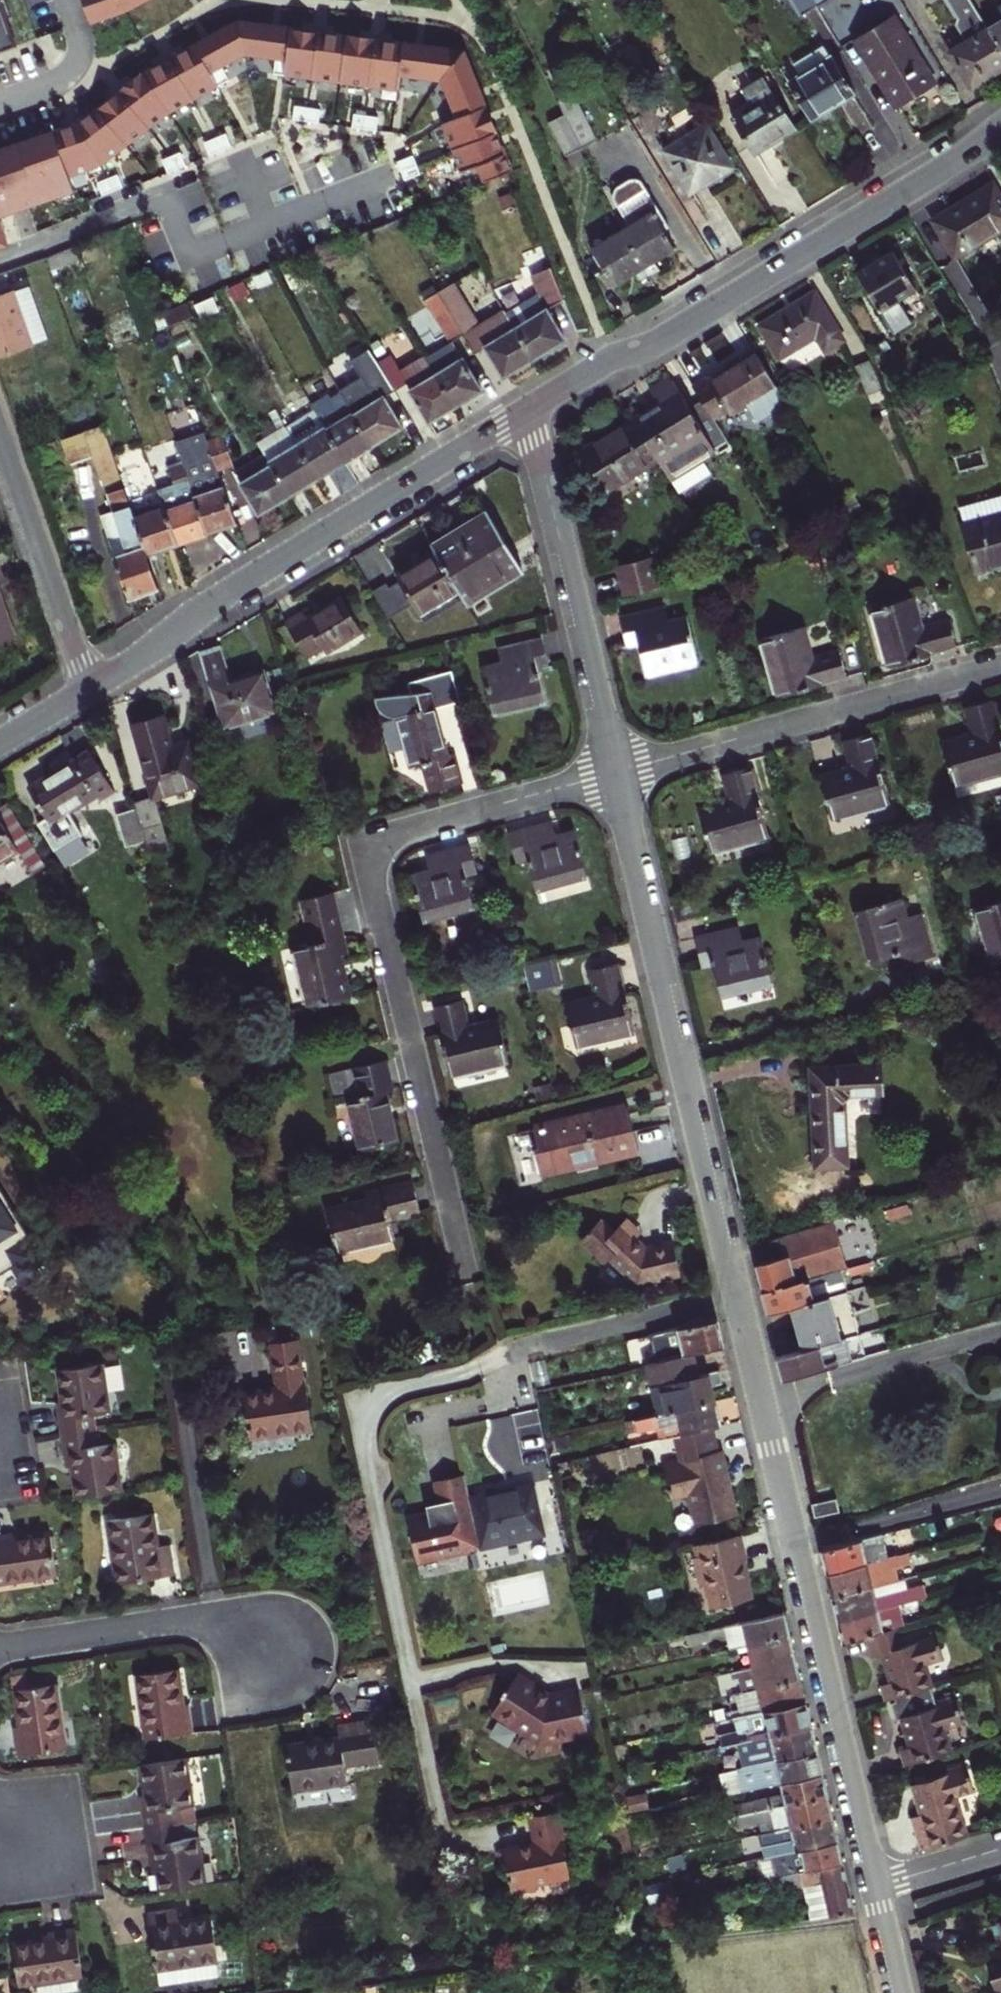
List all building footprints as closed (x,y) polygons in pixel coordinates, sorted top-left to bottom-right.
[(14,46),(5,20),(10,17),(4,0),(0,0),(0,51),(14,46)] [(142,0),(84,0),(91,20),(125,9),(142,0)] [(801,15),(816,5),(813,0),(792,0),(801,15)] [(1000,67),(1000,53),(987,30),(969,0),(945,0),(956,20),(952,22),(965,43),(948,53),(969,86),(988,75),(1000,67)] [(853,39),(895,108),(914,96),(933,84),(892,16),(867,31),(853,39)] [(511,174),(464,52),(238,21),(170,58),(143,74),(78,120),(0,147),(0,247),(11,243),(0,216),(73,191),(68,177),(99,166),(168,114),(229,80),(221,67),(245,54),(286,58),(284,75),(397,91),(399,76),(441,81),(456,119),(441,125),(468,191),(511,174)] [(987,30),(1000,53),(1000,22),(987,30)] [(831,106),(851,94),(829,59),(827,59),(789,82),(811,118),(831,106)] [(731,118),(753,153),(773,141),(794,129),(762,76),(738,91),(748,107),(731,118)] [(561,110),(564,115),(581,149),(596,141),(573,94),(557,101),(561,110)] [(306,122),(308,108),(295,106),(293,120),(306,122)] [(320,110),(308,108),(306,122),(318,123),(320,110)] [(688,193),(689,192),(710,179),(732,166),(698,111),(665,131),(673,144),(662,151),(688,193)] [(363,129),(365,116),(353,114),(351,128),(363,129)] [(581,149),(564,115),(550,122),(566,156),(581,149)] [(365,116),(363,129),(376,131),(378,118),(365,116)] [(214,138),(220,151),(230,147),(225,134),(214,138)] [(220,151),(214,138),(204,143),(209,156),(220,151)] [(581,149),(566,156),(572,167),(586,160),(581,149)] [(179,153),(172,155),(178,169),(185,166),(179,153)] [(178,169),(172,155),(161,160),(167,173),(178,169)] [(397,162),(400,171),(415,165),(412,156),(397,162)] [(415,165),(400,171),(404,180),(419,174),(415,165)] [(117,176),(109,179),(114,192),(122,188),(117,176)] [(114,192),(109,179),(97,184),(102,197),(114,192)] [(936,221),(958,256),(1000,230),(1000,192),(997,184),(966,203),(936,221)] [(630,228),(621,233),(647,275),(656,272),(653,267),(650,262),(674,248),(663,231),(668,228),(644,190),(617,207),(630,228)] [(647,275),(621,233),(591,250),(612,284),(633,272),(639,283),(643,279),(647,275)] [(876,262),(859,273),(895,332),(913,321),(903,305),(899,298),(916,288),(894,251),(876,262)] [(505,313),(507,317),(533,358),(548,349),(563,340),(545,309),(563,298),(550,268),(517,282),(526,300),(505,313)] [(266,271),(253,277),(258,287),(271,282),(266,271)] [(242,283),(228,290),(233,299),(246,291),(242,283)] [(453,284),(439,291),(456,324),(462,334),(474,354),(485,348),(503,377),(518,368),(533,358),(507,317),(504,312),(479,328),(453,284)] [(899,298),(903,305),(920,294),(916,288),(899,298)] [(439,291),(437,292),(424,300),(450,341),(451,341),(462,334),(456,324),(439,291)] [(843,340),(815,294),(787,310),(759,327),(779,360),(816,337),(824,351),(843,340)] [(0,300),(0,362),(16,357),(35,350),(16,295),(0,300)] [(193,317),(185,303),(162,312),(167,328),(193,317)] [(107,316),(117,344),(134,338),(124,310),(107,316)] [(965,317),(955,323),(961,334),(971,328),(965,317)] [(481,389),(451,341),(450,341),(425,357),(454,405),(467,397),(481,389)] [(381,346),(370,353),(376,364),(388,356),(381,346)] [(705,400),(717,419),(728,412),(730,414),(748,403),(759,422),(787,405),(790,404),(755,348),(742,356),(745,361),(714,380),(711,376),(703,380),(696,385),(705,400)] [(454,405),(425,357),(424,355),(399,370),(390,355),(388,356),(376,364),(394,391),(405,384),(428,422),(441,413),(454,405)] [(871,361),(857,366),(867,393),(881,388),(871,361)] [(383,398),(394,391),(376,364),(366,370),(372,380),(343,398),(371,445),(386,436),(400,427),(383,398)] [(661,459),(673,477),(707,456),(730,441),(717,419),(705,400),(693,408),(673,376),(663,383),(652,389),(662,405),(638,420),(661,459)] [(371,445),(343,398),(341,395),(314,412),(344,461),(358,453),(371,445)] [(925,397),(901,410),(908,423),(932,410),(925,397)] [(271,400),(257,408),(261,416),(276,409),(271,400)] [(286,427),(276,409),(261,416),(271,436),(286,427)] [(286,427),(298,447),(316,478),(330,469),(344,461),(314,412),(313,410),(286,427)] [(661,459),(638,420),(612,436),(586,452),(609,490),(661,459)] [(103,425),(83,432),(92,456),(100,480),(102,479),(119,473),(113,456),(103,425)] [(286,427),(271,436),(259,443),(266,454),(271,463),(298,447),(286,427)] [(83,432),(61,440),(70,464),(92,456),(83,432)] [(223,437),(208,442),(218,471),(233,466),(223,437)] [(54,442),(41,447),(45,460),(58,456),(54,442)] [(316,478),(298,447),(271,463),(290,494),(303,486),(316,478)] [(275,504),(290,494),(271,463),(266,454),(237,472),(242,481),(241,482),(259,514),(275,504)] [(673,477),(682,492),(712,474),(705,463),(709,460),(707,456),(673,477)] [(192,540),(207,535),(190,487),(182,462),(169,467),(173,480),(175,486),(159,492),(162,499),(173,531),(177,545),(192,540)] [(102,479),(107,493),(124,487),(123,484),(119,473),(102,479)] [(173,531),(162,499),(153,503),(143,477),(123,484),(124,487),(147,556),(162,550),(177,545),(173,531)] [(190,487),(207,535),(222,529),(237,524),(220,477),(190,487)] [(173,480),(157,486),(159,492),(175,486),(173,480)] [(127,552),(115,556),(113,557),(128,597),(143,592),(158,587),(147,556),(124,487),(107,493),(113,511),(127,552)] [(1000,513),(1000,503),(963,513),(966,523),(1000,513)] [(127,552),(113,511),(102,515),(115,556),(127,552)] [(487,511),(432,546),(437,554),(439,557),(484,531),(493,546),(487,549),(492,558),(509,547),(487,511)] [(966,523),(978,572),(1000,565),(1000,513),(966,523)] [(484,531),(439,557),(459,591),(465,599),(465,600),(520,566),(515,557),(509,547),(492,558),(487,549),(493,546),(484,531)] [(439,557),(437,554),(418,566),(398,578),(401,582),(390,589),(387,584),(373,593),(389,619),(414,604),(420,615),(459,591),(439,557)] [(621,566),(628,595),(663,587),(659,571),(656,557),(621,566)] [(666,569),(659,571),(663,587),(670,585),(666,569)] [(713,574),(702,577),(705,583),(715,580),(713,574)] [(459,591),(420,615),(425,623),(465,599),(459,591)] [(296,617),(286,623),(307,657),(323,647),(327,654),(363,632),(342,596),(309,617),(305,612),(296,617)] [(14,636),(2,603),(0,597),(0,641),(14,636)] [(923,627),(915,597),(873,609),(888,666),(923,657),(958,647),(950,620),(923,627)] [(666,609),(622,619),(626,633),(629,648),(640,645),(648,677),(699,664),(688,617),(669,622),(666,609)] [(784,634),(761,640),(777,697),(848,678),(841,649),(814,656),(806,628),(784,634)] [(543,638),(499,649),(502,663),(483,668),(494,714),(546,702),(538,670),(550,667),(546,652),(543,638)] [(213,653),(205,655),(227,726),(276,711),(265,673),(231,683),(221,650),(213,653)] [(463,702),(454,669),(410,681),(412,689),(376,698),(379,710),(380,712),(382,715),(384,716),(387,717),(390,718),(393,718),(395,718),(398,717),(411,765),(423,762),(432,793),(447,788),(463,783),(455,754),(449,755),(437,709),(463,702)] [(974,735),(944,743),(955,786),(1000,773),(1000,722),(995,700),(981,704),(967,708),(974,735)] [(155,797),(135,803),(150,855),(171,850),(156,797),(201,783),(189,742),(173,746),(164,716),(149,720),(134,725),(155,797)] [(821,777),(833,820),(892,803),(873,734),(859,737),(845,741),(853,768),(821,777)] [(61,770),(30,789),(48,818),(38,823),(55,851),(83,833),(69,812),(96,795),(101,802),(116,792),(91,752),(61,770)] [(731,802),(701,811),(713,853),(771,837),(751,767),(738,771),(724,775),(731,802)] [(135,811),(121,815),(129,846),(144,841),(135,811)] [(19,851),(0,819),(0,863),(19,851)] [(574,829),(556,834),(553,820),(530,826),(508,833),(516,861),(528,858),(537,890),(587,876),(574,829)] [(448,849),(426,855),(430,871),(411,876),(424,921),(475,907),(466,876),(478,872),(470,843),(448,849)] [(342,1004),(341,1000),(352,998),(343,956),(349,955),(334,892),(304,900),(313,944),(305,946),(296,948),(309,1008),(320,1005),(321,1009),(342,1004)] [(910,916),(905,898),(859,911),(865,937),(872,962),(905,953),(908,964),(936,956),(923,913),(910,916)] [(978,906),(994,965),(1000,963),(1000,900),(978,906)] [(744,941),(740,927),(696,937),(703,966),(709,965),(715,963),(723,995),(774,982),(763,937),(744,941)] [(524,965),(530,991),(563,984),(557,957),(524,965)] [(597,996),(566,1004),(576,1045),(634,1031),(627,997),(620,963),(591,970),(597,996)] [(464,1000),(437,1006),(445,1040),(454,1074),(509,1062),(498,1018),(470,1025),(464,1000)] [(359,1090),(361,1098),(350,1100),(362,1150),(398,1142),(392,1118),(386,1093),(392,1091),(385,1062),(354,1068),(359,1090)] [(850,1094),(882,1091),(881,1064),(812,1068),(814,1118),(817,1168),(847,1166),(844,1100),(850,1094)] [(354,1068),(332,1073),(337,1095),(359,1090),(354,1068)] [(627,1107),(617,1109),(623,1133),(633,1130),(627,1107)] [(617,1109),(535,1129),(539,1146),(534,1147),(541,1175),(638,1151),(635,1140),(633,1130),(623,1133),(617,1109)] [(328,1212),(338,1253),(396,1239),(392,1221),(420,1214),(417,1199),(413,1184),(366,1195),(368,1203),(328,1212)] [(12,1264),(2,1248),(27,1233),(0,1189),(0,1271),(12,1264)] [(628,1218),(625,1221),(640,1235),(643,1232),(628,1218)] [(636,1240),(640,1235),(625,1221),(615,1233),(601,1220),(582,1240),(607,1263),(610,1259),(636,1283),(652,1279),(652,1280),(681,1274),(678,1258),(674,1243),(645,1249),(636,1240)] [(849,1268),(835,1221),(770,1240),(776,1260),(757,1266),(764,1292),(849,1268)] [(821,1276),(764,1292),(766,1303),(769,1314),(793,1308),(837,1295),(836,1289),(821,1293),(820,1287),(845,1280),(872,1272),(870,1262),(821,1276)] [(836,1289),(837,1295),(848,1292),(845,1280),(820,1287),(821,1293),(836,1289)] [(837,1295),(793,1308),(799,1329),(805,1351),(840,1340),(860,1335),(848,1292),(837,1295)] [(719,1320),(651,1336),(656,1361),(694,1352),(725,1344),(722,1332),(719,1320)] [(314,1431),(306,1384),(309,1383),(309,1378),(306,1378),(300,1340),(296,1341),(295,1333),(288,1334),(289,1341),(280,1343),(272,1344),(278,1389),(245,1394),(248,1413),(251,1440),(314,1431)] [(279,1335),(280,1343),(289,1341),(288,1334),(279,1335)] [(840,1340),(805,1351),(778,1358),(781,1369),(784,1380),(866,1357),(860,1335),(840,1340)] [(646,1363),(651,1386),(700,1375),(694,1352),(656,1361),(646,1363)] [(59,1370),(63,1401),(57,1401),(62,1433),(94,1429),(94,1425),(92,1414),(111,1412),(103,1365),(59,1370)] [(651,1386),(658,1414),(716,1400),(713,1386),(723,1384),(722,1377),(720,1370),(700,1375),(651,1386)] [(716,1400),(658,1414),(626,1421),(628,1433),(657,1427),(660,1440),(676,1436),(713,1427),(722,1425),(719,1413),(716,1400)] [(713,1427),(676,1436),(682,1460),(719,1452),(716,1440),(713,1427)] [(73,1465),(78,1496),(122,1490),(115,1442),(97,1446),(94,1429),(62,1433),(67,1466),(73,1465)] [(682,1460),(665,1464),(672,1500),(690,1496),(697,1524),(738,1515),(729,1474),(725,1475),(719,1452),(682,1460)] [(467,1474),(438,1481),(440,1491),(442,1502),(444,1510),(435,1512),(410,1517),(419,1561),(453,1554),(472,1550),(483,1547),(472,1498),(467,1474)] [(504,1491),(472,1498),(483,1547),(546,1533),(536,1484),(504,1491)] [(838,1499),(813,1505),(816,1517),(841,1512),(838,1499)] [(442,1502),(433,1503),(435,1512),(444,1510),(442,1502)] [(159,1546),(154,1514),(107,1521),(117,1582),(175,1574),(171,1545),(159,1546)] [(13,1533),(0,1535),(0,1584),(57,1575),(51,1535),(15,1540),(13,1533)] [(743,1535),(694,1546),(697,1557),(695,1558),(701,1587),(708,1585),(713,1607),(753,1598),(747,1570),(745,1562),(749,1561),(743,1535)] [(829,1573),(889,1558),(887,1549),(884,1535),(823,1549),(826,1561),(829,1573)] [(889,1558),(909,1552),(918,1550),(916,1542),(887,1549),(889,1558)] [(834,1597),(901,1581),(898,1568),(912,1564),(909,1552),(889,1558),(829,1573),(832,1585),(834,1597)] [(418,1563),(421,1574),(444,1569),(441,1557),(418,1563)] [(543,1571),(486,1583),(494,1617),(551,1604),(543,1571)] [(906,1579),(901,1581),(834,1597),(837,1609),(840,1620),(900,1606),(928,1597),(924,1584),(909,1588),(906,1579)] [(842,1632),(845,1644),(868,1637),(899,1627),(905,1626),(900,1606),(840,1620),(842,1632)] [(748,1645),(791,1636),(788,1621),(786,1613),(732,1625),(736,1640),(730,1641),(731,1649),(748,1645)] [(938,1636),(904,1646),(899,1627),(868,1637),(874,1655),(884,1652),(892,1682),(883,1685),(885,1693),(888,1701),(934,1688),(927,1664),(945,1658),(938,1636)] [(709,1630),(685,1635),(686,1640),(688,1645),(712,1640),(709,1630)] [(685,1635),(653,1642),(655,1653),(671,1649),(670,1644),(686,1640),(685,1635)] [(791,1636),(748,1645),(753,1668),(796,1659),(794,1647),(791,1636)] [(796,1659),(753,1668),(732,1672),(734,1680),(739,1679),(742,1692),(801,1679),(799,1669),(796,1659)] [(177,1669),(137,1675),(147,1740),(195,1733),(190,1705),(183,1706),(177,1669)] [(501,1696),(504,1698),(493,1713),(540,1743),(589,1734),(580,1690),(551,1697),(519,1676),(509,1689),(506,1688),(501,1696)] [(801,1679),(742,1692),(740,1692),(744,1709),(727,1713),(728,1719),(734,1718),(743,1716),(806,1702),(803,1690),(801,1679)] [(56,1685),(17,1690),(22,1726),(16,1728),(20,1755),(65,1748),(56,1685)] [(906,1757),(908,1766),(954,1752),(947,1728),(964,1723),(957,1700),(939,1706),(934,1692),(893,1704),(898,1719),(903,1718),(911,1746),(903,1749),(906,1757)] [(806,1702),(743,1716),(746,1729),(737,1731),(691,1741),(694,1753),(702,1752),(733,1744),(812,1727),(809,1714),(806,1702)] [(746,1729),(743,1716),(734,1718),(737,1731),(746,1729)] [(340,1739),(322,1741),(308,1744),(288,1746),(294,1792),(348,1784),(346,1766),(370,1762),(380,1761),(373,1720),(338,1725),(340,1739)] [(815,1739),(812,1727),(736,1744),(742,1768),(817,1751),(815,1739)] [(782,1782),(822,1773),(821,1768),(819,1759),(817,1751),(742,1768),(738,1769),(743,1791),(782,1782)] [(188,1759),(142,1765),(147,1797),(140,1798),(145,1829),(181,1824),(179,1809),(196,1806),(188,1759)] [(970,1768),(968,1763),(949,1769),(950,1774),(970,1768)] [(913,1817),(922,1850),(970,1835),(958,1796),(976,1791),(970,1768),(950,1774),(914,1785),(918,1800),(922,1815),(913,1817)] [(743,1791),(738,1769),(721,1772),(726,1795),(743,1791)] [(735,1805),(738,1817),(828,1797),(825,1785),(822,1773),(782,1782),(784,1795),(735,1805)] [(828,1797),(738,1817),(740,1826),(760,1821),(763,1834),(833,1818),(830,1808),(828,1797)] [(533,1817),(537,1843),(505,1850),(514,1896),(537,1891),(536,1886),(571,1879),(563,1840),(565,1840),(560,1811),(533,1817)] [(768,1856),(787,1852),(838,1840),(835,1829),(833,1818),(763,1834),(768,1856)] [(160,1891),(207,1884),(200,1837),(183,1839),(181,1824),(145,1829),(150,1861),(151,1861),(156,1860),(158,1872),(160,1891)] [(838,1840),(787,1852),(792,1874),(843,1862),(840,1851),(838,1840)] [(843,1862),(792,1874),(766,1880),(769,1892),(803,1885),(810,1919),(811,1919),(854,1912),(848,1887),(843,1862)] [(160,1972),(217,1963),(219,1963),(212,1916),(180,1921),(179,1909),(149,1913),(157,1972),(160,1972)] [(38,1982),(77,1976),(82,1975),(75,1930),(47,1934),(47,1935),(48,1940),(31,1942),(14,1944),(20,1984),(38,1982)] [(217,1963),(160,1972),(162,1985),(219,1977),(217,1963)] [(1000,1988),(994,1963),(988,1965),(995,1990),(1000,1988)] [(38,1982),(40,1992),(60,1992),(80,1990),(77,1976),(38,1982)]
